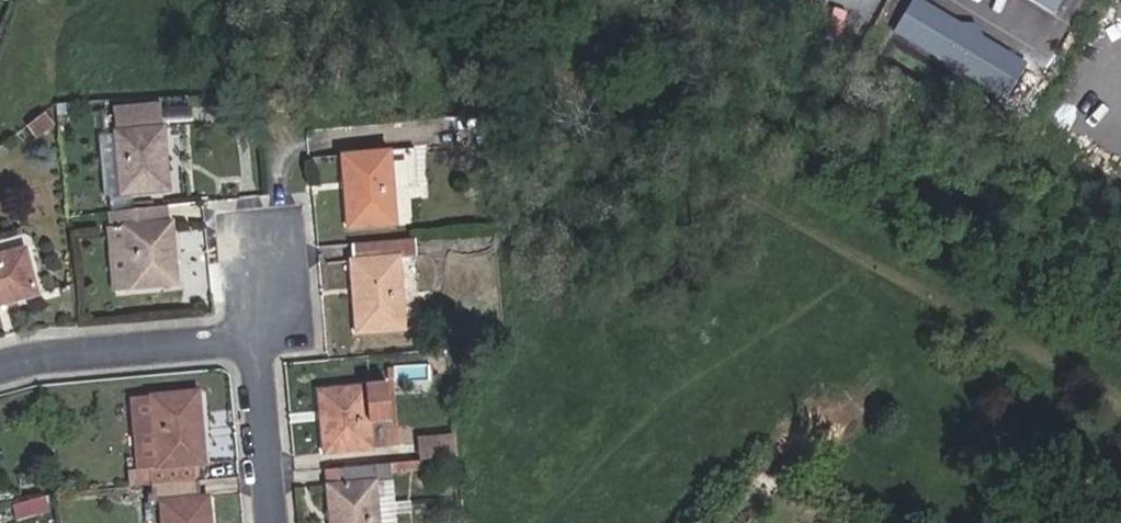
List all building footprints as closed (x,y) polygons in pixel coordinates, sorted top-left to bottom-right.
[(773,26),(832,58),(852,20),(815,0),(786,0),(773,26)] [(916,19),(961,42),(970,25),(979,8),(981,5),(972,0),(926,0),(916,19)] [(1060,14),(1067,0),(1032,0),(1060,14)] [(167,188),(159,103),(113,107),(121,193),(167,188)] [(49,126),(42,115),(26,127),(34,138),(49,126)] [(1,147),(0,148),(0,163),(9,156),(1,147)] [(413,150),(343,156),(350,226),(393,222),(390,188),(416,185),(413,150)] [(175,281),(168,205),(108,211),(109,225),(124,223),(129,286),(175,281)] [(109,225),(114,287),(129,286),(124,223),(109,225)] [(414,257),(412,239),(352,244),(355,261),(352,261),(358,331),(402,328),(397,259),(414,257)] [(33,293),(22,249),(0,255),(0,302),(33,293)] [(364,388),(318,391),(324,451),(370,447),(364,388)] [(136,471),(127,472),(128,486),(149,484),(196,480),(194,462),(203,461),(196,391),(150,395),(157,465),(148,466),(148,470),(136,471)] [(150,395),(129,397),(136,471),(148,470),(148,466),(157,465),(150,395)] [(419,439),(421,459),(457,456),(455,435),(419,439)] [(389,462),(326,469),(331,522),(377,522),(373,485),(392,482),(389,462)] [(198,497),(196,480),(149,484),(128,486),(129,499),(150,497),(151,502),(160,501),(162,522),(208,522),(206,497),(198,497)] [(392,482),(373,485),(377,522),(396,522),(392,482)]
